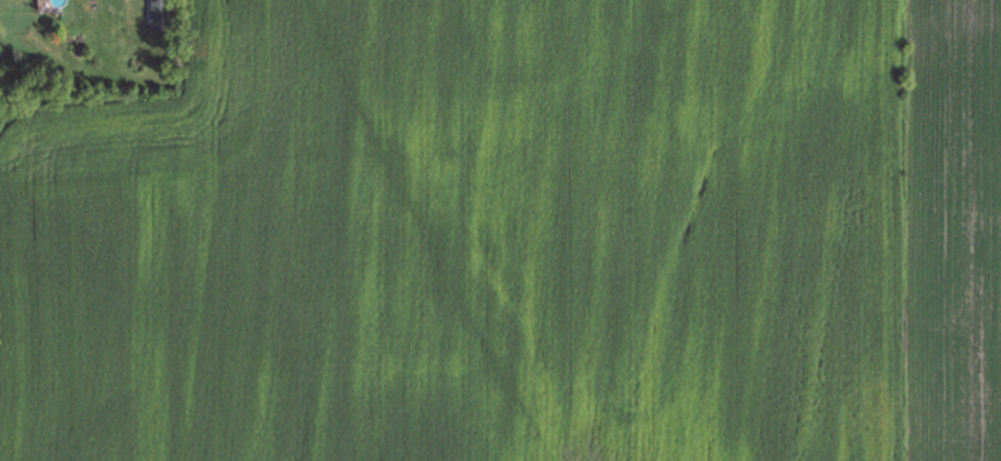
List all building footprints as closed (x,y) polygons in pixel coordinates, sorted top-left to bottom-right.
[(143,5),(143,0),(164,0),(164,18),(150,18),(150,5),(143,5)]
